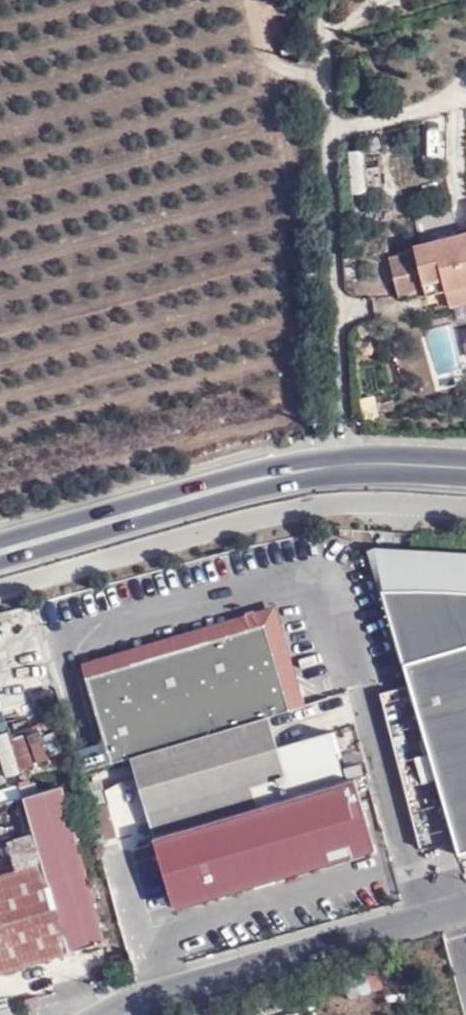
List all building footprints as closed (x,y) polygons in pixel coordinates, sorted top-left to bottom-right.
[(365,193),(362,149),(347,150),(350,194),(365,193)] [(367,187),(381,184),(378,165),(364,168),(367,187)] [(412,250),(424,291),(441,287),(447,310),(465,305),(465,234),(412,250)] [(412,250),(387,257),(400,299),(424,291),(412,250)] [(375,547),(366,553),(382,592),(409,687),(380,694),(420,846),(453,838),(458,857),(465,855),(465,554),(375,547)] [(80,664),(84,678),(264,626),(284,695),(299,691),(275,607),(80,664)] [(84,678),(110,765),(303,706),(299,691),(284,695),(264,626),(84,678)] [(32,700),(3,708),(7,723),(36,715),(32,700)] [(303,706),(110,765),(130,760),(267,719),(304,708),(303,706)] [(267,719),(130,760),(148,817),(158,815),(163,835),(343,782),(329,734),(276,750),(267,719)] [(43,731),(0,738),(0,753),(3,773),(48,767),(43,731)] [(369,846),(350,780),(343,782),(163,835),(159,836),(179,902),(288,869),(369,846)] [(18,871),(0,877),(0,972),(104,941),(60,786),(23,796),(34,835),(43,864),(18,871)] [(107,806),(88,811),(98,847),(117,842),(107,806)] [(148,817),(154,838),(159,836),(163,835),(158,815),(148,817)] [(373,863),(369,846),(288,869),(292,886),(373,863)]
